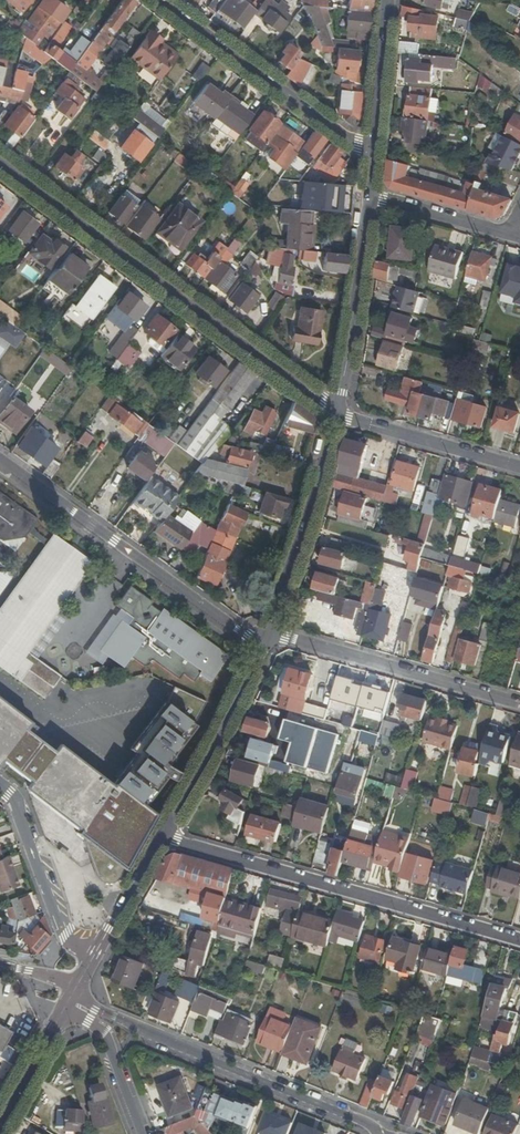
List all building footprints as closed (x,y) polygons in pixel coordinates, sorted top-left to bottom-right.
[(6,1),(22,12),(31,0),(7,0),(6,1)] [(135,0),(123,0),(105,24),(115,31),(129,12),(137,1),(135,0)] [(224,1),(223,0),(212,0),(207,7),(215,14),(217,10),(224,1)] [(224,1),(217,10),(242,27),(254,11),(240,0),(225,0),(224,1)] [(371,0),(349,0),(348,8),(358,9),(358,11),(370,12),(371,0)] [(444,8),(445,4),(445,2),(446,0),(427,0),(426,5),(444,8)] [(272,13),(262,6),(255,15),(278,32),(289,16),(280,9),(282,7),(279,4),(272,13)] [(324,25),(317,7),(303,5),(311,23),(316,35),(321,46),(332,47),(324,25)] [(439,14),(404,7),(403,18),(412,19),(411,31),(415,31),(415,36),(436,39),(439,14)] [(28,22),(25,20),(17,32),(26,39),(35,46),(44,34),(49,38),(60,23),(38,8),(28,22)] [(367,38),(370,12),(358,11),(345,9),(344,13),(348,13),(346,30),(348,30),(347,35),(350,36),(367,38)] [(475,14),(475,13),(460,10),(459,18),(472,21),(475,14)] [(485,10),(482,17),(494,22),(497,15),(485,10)] [(21,25),(12,18),(7,24),(16,31),(21,25)] [(468,29),(472,21),(459,18),(457,26),(468,29)] [(6,24),(3,30),(14,39),(16,32),(6,24)] [(115,31),(105,24),(101,30),(111,37),(111,36),(115,31)] [(326,24),(324,25),(332,47),(346,48),(347,42),(332,40),(326,24)] [(53,39),(56,41),(58,43),(69,29),(63,25),(53,39)] [(82,81),(96,91),(106,77),(111,71),(140,33),(134,28),(130,34),(133,36),(126,45),(120,40),(119,41),(113,49),(104,62),(109,67),(99,81),(79,66),(89,52),(96,57),(106,43),(111,37),(101,30),(78,60),(70,72),(75,76),(82,81)] [(159,80),(175,59),(157,46),(160,43),(149,34),(130,58),(159,80)] [(346,48),(332,47),(321,46),(316,35),(309,45),(319,51),(337,52),(337,56),(334,56),(333,62),(336,62),(335,74),(351,81),(354,82),(358,49),(346,48)] [(48,51),(52,46),(56,41),(53,39),(45,49),(48,51)] [(113,49),(119,41),(117,39),(111,47),(113,49)] [(420,44),(401,41),(399,52),(419,54),(420,44)] [(281,52),(284,54),(278,61),(288,69),(300,53),(293,48),(294,46),(291,43),(289,46),(287,44),(281,52)] [(55,61),(61,52),(52,46),(48,51),(45,49),(43,52),(55,61)] [(63,49),(55,61),(70,72),(78,60),(63,49)] [(456,69),(458,58),(423,55),(422,60),(410,58),(408,81),(419,83),(420,76),(423,76),(424,73),(421,72),(421,67),(456,70),(456,69)] [(309,63),(298,59),(285,76),(297,85),(309,63)] [(199,82),(209,68),(202,63),(191,77),(199,82)] [(28,70),(17,67),(13,79),(9,98),(20,101),(20,100),(24,82),(30,83),(33,72),(28,71),(28,70)] [(75,90),(82,81),(75,76),(70,72),(65,78),(66,79),(63,83),(62,83),(56,92),(65,99),(57,110),(68,118),(83,99),(77,94),(79,92),(75,90)] [(492,83),(481,74),(478,84),(489,92),(492,83)] [(13,79),(3,76),(0,87),(0,96),(9,98),(13,79)] [(32,84),(30,83),(24,82),(20,100),(23,100),(28,101),(32,84)] [(359,122),(362,93),(354,92),(355,85),(341,84),(340,91),(336,91),(336,96),(340,96),(338,113),(344,114),(344,119),(352,125),(359,122)] [(192,103),(213,119),(215,117),(229,97),(220,91),(218,94),(206,85),(192,103)] [(405,116),(429,119),(430,112),(432,98),(433,89),(412,87),(409,106),(406,106),(405,116)] [(96,92),(91,98),(100,105),(105,98),(101,95),(96,92)] [(55,107),(61,98),(54,94),(49,103),(55,107)] [(215,117),(230,128),(239,135),(253,115),(238,104),(239,103),(230,96),(229,97),(215,117)] [(146,98),(143,102),(149,106),(152,102),(146,98)] [(440,99),(432,98),(430,112),(438,113),(440,99)] [(156,136),(158,138),(169,122),(166,120),(165,121),(160,128),(143,114),(148,107),(149,106),(143,102),(131,118),(134,120),(140,124),(156,136)] [(16,105),(9,106),(4,109),(0,115),(0,126),(16,105)] [(165,121),(148,107),(143,114),(160,128),(165,121)] [(14,133),(21,138),(34,120),(18,108),(5,125),(14,133)] [(279,124),(263,112),(249,130),(265,143),(279,124)] [(517,114),(507,134),(519,141),(519,116),(517,114)] [(213,119),(210,123),(226,134),(230,128),(215,117),(213,119)] [(404,151),(425,154),(429,121),(405,117),(404,127),(407,128),(404,151)] [(137,161),(156,136),(140,124),(121,148),(127,153),(131,156),(137,161)] [(267,156),(285,170),(296,155),(305,143),(282,126),(268,145),(273,148),(267,156)] [(89,139),(100,147),(106,139),(95,131),(89,139)] [(313,132),(305,143),(296,155),(307,164),(312,158),(326,141),(313,132)] [(5,146),(11,151),(21,138),(14,133),(5,146)] [(513,140),(499,134),(492,147),(498,150),(495,155),(514,166),(519,156),(519,144),(513,140)] [(106,139),(100,147),(105,151),(111,143),(106,139)] [(338,157),(342,152),(330,144),(318,159),(319,160),(328,166),(322,174),(332,181),(345,163),(338,157)] [(167,153),(175,159),(179,153),(171,148),(167,153)] [(70,159),(65,155),(56,167),(74,181),(83,168),(77,164),(83,157),(75,151),(70,159)] [(93,158),(101,164),(106,156),(98,151),(93,158)] [(179,153),(175,159),(174,160),(192,174),(197,167),(184,158),(179,153)] [(470,211),(477,185),(469,183),(466,194),(463,193),(466,184),(461,182),(461,180),(451,177),(447,188),(443,187),(446,176),(422,169),(421,171),(412,169),(409,178),(407,177),(410,166),(389,159),(387,182),(392,189),(470,211)] [(314,168),(322,174),(328,166),(319,160),(314,168)] [(503,167),(483,162),(477,185),(470,211),(497,218),(505,215),(513,199),(482,190),(488,169),(494,171),(493,173),(501,175),(503,167)] [(220,185),(230,192),(234,187),(224,180),(220,185)] [(331,183),(319,182),(318,195),(317,198),(320,199),(320,202),(320,207),(313,207),(313,210),(339,212),(340,197),(330,196),(331,183)] [(283,191),(274,184),(268,193),(276,199),(283,191)] [(136,206),(122,195),(109,212),(122,223),(136,206)] [(163,214),(144,200),(125,226),(144,239),(163,214)] [(200,221),(178,205),(158,233),(180,249),(200,221)] [(308,225),(310,209),(282,207),(281,222),(289,223),(286,249),(299,250),(310,251),(313,225),(308,225)] [(23,212),(9,231),(24,242),(38,223),(23,212)] [(412,260),(414,230),(393,228),(390,258),(412,260)] [(53,243),(42,235),(29,253),(48,268),(64,247),(55,240),(53,243)] [(187,250),(180,259),(203,277),(210,268),(212,269),(218,261),(231,243),(221,235),(216,240),(219,242),(206,260),(199,254),(196,257),(187,250)] [(240,243),(234,239),(231,243),(218,261),(219,261),(206,279),(224,292),(237,275),(224,265),(240,243)] [(463,253),(436,245),(427,272),(455,280),(463,253)] [(280,253),(281,248),(270,247),(267,261),(278,263),(278,267),(281,268),(280,273),(278,282),(276,282),(275,289),(285,294),(292,296),(294,286),(289,284),(293,268),(290,267),(293,256),(280,253)] [(314,251),(310,251),(299,250),(297,259),(313,260),(314,251)] [(344,272),(346,254),(322,252),(322,256),(325,256),(323,270),(343,272),(344,272)] [(498,259),(473,252),(466,275),(468,275),(480,279),(485,280),(490,265),(496,266),(498,259)] [(70,253),(48,282),(66,296),(88,267),(70,253)] [(255,261),(256,259),(251,255),(242,266),(248,270),(251,266),(255,261)] [(260,257),(255,261),(262,270),(267,267),(260,257)] [(393,265),(379,261),(377,278),(388,281),(390,268),(393,268),(393,265)] [(510,263),(502,292),(516,296),(514,301),(519,303),(519,266),(510,263)] [(416,291),(420,273),(414,271),(410,289),(416,291)] [(99,275),(76,307),(91,319),(115,286),(99,275)] [(477,286),(480,279),(468,275),(465,283),(477,286)] [(258,296),(241,283),(229,299),(246,312),(258,296)] [(393,307),(414,313),(420,292),(416,291),(410,289),(399,286),(393,307)] [(488,307),(493,293),(485,291),(481,305),(488,307)] [(119,305),(117,303),(101,324),(106,328),(122,307),(127,311),(126,313),(135,319),(145,306),(128,293),(119,305)] [(267,307),(274,311),(283,297),(276,293),(267,307)] [(5,318),(10,312),(0,305),(0,314),(5,318)] [(372,336),(405,346),(406,342),(413,343),(417,329),(411,327),(413,319),(394,313),(388,332),(375,329),(372,336)] [(177,333),(178,331),(156,315),(144,331),(151,336),(149,340),(148,342),(162,353),(166,347),(177,333)] [(299,332),(300,321),(291,319),(289,330),(299,332)] [(14,325),(7,320),(3,324),(10,329),(14,325)] [(312,323),(300,321),(299,332),(289,330),(286,344),(307,348),(312,323)] [(139,330),(139,329),(131,324),(111,351),(118,357),(125,347),(131,340),(139,330)] [(451,329),(474,336),(476,331),(452,324),(451,329)] [(194,345),(177,333),(166,347),(162,353),(161,355),(181,369),(187,361),(184,359),(194,345)] [(491,344),(480,341),(475,340),(473,346),(489,350),(491,344)] [(132,341),(120,358),(132,367),(141,356),(137,352),(141,348),(132,341)] [(397,370),(403,350),(385,344),(379,365),(397,370)] [(58,357),(46,348),(40,356),(52,365),(58,357)] [(213,386),(225,370),(207,357),(195,373),(200,377),(198,380),(204,384),(206,381),(213,386)] [(253,373),(238,362),(229,374),(244,385),(253,373)] [(244,385),(229,374),(187,431),(177,445),(201,462),(205,458),(222,441),(226,437),(232,429),(219,419),(244,385)] [(409,414),(420,417),(426,396),(420,394),(423,382),(407,378),(400,402),(411,406),(411,408),(409,414)] [(426,396),(420,417),(431,420),(433,416),(444,419),(449,403),(438,399),(441,388),(430,384),(426,396)] [(459,393),(452,419),(481,427),(487,408),(465,402),(467,395),(459,393)] [(118,401),(110,396),(101,409),(108,414),(138,437),(142,432),(148,424),(142,419),(140,423),(136,420),(138,416),(135,414),(133,418),(115,405),(118,401)] [(0,411),(0,423),(14,434),(30,411),(10,397),(0,411)] [(313,418),(292,402),(282,425),(302,430),(303,429),(314,432),(316,425),(313,418)] [(253,408),(243,428),(260,436),(262,433),(264,434),(268,426),(273,428),(276,421),(271,419),(275,411),(264,406),(261,412),(253,408)] [(519,414),(501,409),(496,427),(515,433),(519,414)] [(89,424),(78,440),(77,441),(85,447),(93,435),(90,434),(94,428),(89,424)] [(170,439),(150,425),(148,424),(142,432),(168,451),(174,443),(170,439)] [(180,426),(170,439),(174,443),(177,445),(187,431),(180,426)] [(56,449),(44,440),(41,445),(39,444),(37,442),(35,444),(30,441),(35,433),(30,429),(18,446),(32,457),(35,459),(44,465),(56,449)] [(230,435),(228,441),(238,444),(239,437),(230,435)] [(249,441),(247,448),(269,453),(273,443),(275,440),(266,436),(262,445),(249,441)] [(347,440),(335,488),(384,502),(388,487),(359,479),(362,467),(368,446),(347,440)] [(273,443),(269,453),(290,458),(292,448),(273,443)] [(222,444),(216,461),(225,463),(230,446),(222,444)] [(205,458),(201,462),(194,473),(196,473),(228,481),(236,484),(241,485),(251,452),(230,446),(225,463),(216,461),(205,458)] [(145,452),(143,455),(138,452),(127,468),(145,480),(156,464),(149,459),(151,456),(145,452)] [(51,461),(41,474),(49,480),(59,467),(51,461)] [(414,491),(420,467),(399,461),(392,485),(414,491)] [(465,507),(472,483),(448,475),(441,499),(465,507)] [(176,500),(148,480),(130,505),(141,513),(143,511),(149,515),(147,517),(158,525),(176,500)] [(236,484),(228,481),(222,490),(232,494),(236,484)] [(271,493),(286,497),(290,487),(273,483),(271,493)] [(501,499),(503,491),(482,485),(474,513),(495,519),(501,499)] [(1,541),(24,510),(22,507),(0,491),(0,540),(1,541)] [(107,491),(101,504),(107,506),(113,494),(107,491)] [(283,507),(286,497),(271,493),(265,491),(258,511),(277,517),(281,506),(283,507)] [(346,493),(338,520),(368,528),(370,521),(362,519),(365,508),(368,499),(346,493)] [(385,502),(393,505),(395,497),(387,494),(385,502)] [(434,516),(438,499),(427,496),(422,513),(427,514),(434,516)] [(494,522),(515,528),(519,510),(519,505),(501,499),(495,519),(494,522)] [(238,527),(245,513),(227,505),(220,520),(238,527)] [(370,509),(365,508),(362,519),(370,521),(372,512),(370,509)] [(156,532),(179,549),(181,547),(198,523),(199,522),(186,512),(180,520),(176,518),(174,520),(168,515),(156,532)] [(427,514),(418,543),(425,545),(434,516),(427,514)] [(216,531),(234,538),(238,527),(220,520),(216,531)] [(338,520),(338,522),(367,530),(368,528),(338,520)] [(208,548),(216,531),(198,523),(181,547),(191,552),(198,543),(208,548)] [(52,528),(0,606),(0,665),(48,699),(62,677),(63,674),(32,656),(100,561),(52,528)] [(225,557),(234,538),(216,531),(208,548),(196,576),(214,584),(226,557),(225,557)] [(418,543),(395,536),(393,541),(411,546),(407,560),(412,561),(410,571),(417,573),(419,568),(422,557),(424,549),(425,545),(418,543)] [(330,548),(345,552),(348,543),(333,539),(330,548)] [(330,548),(327,547),(322,563),(343,569),(347,553),(345,552),(330,548)] [(450,566),(453,557),(424,549),(422,557),(450,566)] [(448,576),(450,566),(422,557),(419,568),(426,570),(429,571),(447,576),(448,576)] [(482,566),(453,557),(450,566),(467,570),(479,574),(481,568),(482,566)] [(505,579),(510,563),(503,561),(499,577),(505,579)] [(467,570),(450,566),(448,576),(453,578),(450,587),(459,590),(462,591),(470,593),(473,582),(464,580),(467,570)] [(491,571),(481,568),(479,574),(489,577),(491,571)] [(315,589),(321,591),(336,595),(340,579),(320,573),(315,589)] [(489,577),(479,574),(477,581),(506,590),(508,582),(489,577)] [(411,599),(419,601),(419,602),(439,608),(445,587),(417,579),(411,599)] [(372,605),(376,589),(377,585),(367,581),(361,603),(366,604),(372,605)] [(161,612),(128,589),(114,608),(118,611),(88,654),(105,666),(110,659),(124,669),(131,658),(142,666),(146,665),(150,659),(178,678),(182,673),(194,682),(200,673),(211,681),(228,656),(163,609),(161,612)] [(372,605),(370,610),(380,613),(386,592),(376,589),(372,605)] [(357,633),(363,635),(370,610),(372,605),(366,604),(361,603),(336,595),(321,591),(318,601),(338,607),(335,615),(353,620),(356,609),(364,611),(364,612),(362,612),(357,629),(358,629),(357,633)] [(464,626),(471,602),(468,601),(467,605),(464,604),(447,662),(453,664),(455,660),(460,640),(462,635),(464,626)] [(438,610),(424,660),(433,663),(447,615),(442,613),(443,611),(438,610)] [(400,633),(398,640),(407,642),(412,625),(403,622),(400,633)] [(488,643),(493,627),(485,625),(480,641),(488,643)] [(460,640),(455,660),(476,666),(482,646),(460,640)] [(292,669),(281,707),(342,724),(347,707),(333,703),(331,711),(305,703),(312,678),(315,679),(316,676),(292,669)] [(0,699),(0,769),(27,790),(78,829),(73,834),(80,839),(88,865),(91,875),(95,881),(100,884),(107,885),(112,883),(141,837),(132,831),(159,782),(168,787),(173,779),(164,774),(203,700),(172,685),(165,701),(163,700),(129,747),(135,752),(113,782),(65,746),(60,753),(33,734),(38,727),(0,699)] [(422,720),(428,701),(424,700),(424,702),(412,699),(413,697),(404,694),(400,706),(405,707),(403,715),(422,720)] [(246,731),(269,737),(271,730),(269,729),(266,729),(267,722),(250,717),(246,731)] [(332,756),(339,734),(286,718),(280,738),(292,742),(286,761),(328,773),(333,756),(332,756)] [(451,749),(458,725),(431,718),(424,742),(451,749)] [(401,725),(384,720),(380,734),(397,739),(401,725)] [(353,762),(359,739),(362,730),(351,727),(342,758),(343,759),(353,762)] [(496,729),(490,728),(481,758),(491,761),(492,759),(503,762),(510,736),(502,734),(502,735),(495,733),(496,729)] [(359,739),(377,745),(379,735),(362,730),(359,739)] [(519,734),(512,762),(519,764),(519,735),(519,734)] [(250,754),(231,748),(227,755),(239,759),(248,761),(250,757),(270,762),(271,760),(273,752),(276,753),(278,746),(255,739),(250,754)] [(475,777),(479,765),(476,764),(479,752),(465,748),(459,772),(475,777)] [(248,761),(261,765),(269,767),(270,762),(250,757),(248,761)] [(248,761),(239,759),(233,780),(255,786),(261,765),(248,761)] [(292,767),(271,760),(270,762),(269,767),(279,770),(291,773),(292,767)] [(366,770),(347,764),(338,792),(358,798),(366,770)] [(277,777),(279,770),(269,767),(266,774),(277,777)] [(444,782),(451,784),(456,770),(448,768),(444,782)] [(417,771),(408,769),(402,788),(405,789),(412,791),(417,771)] [(401,786),(404,778),(388,773),(386,782),(401,786)] [(394,797),(397,786),(388,784),(385,795),(394,797)] [(467,806),(473,786),(467,785),(461,805),(467,806)] [(405,789),(402,788),(397,786),(394,797),(403,800),(405,789)] [(483,789),(473,786),(467,806),(476,809),(477,809),(483,789)] [(454,791),(440,787),(437,798),(451,802),(454,791)] [(229,830),(239,836),(247,812),(239,808),(244,799),(228,790),(223,799),(228,802),(224,809),(233,814),(230,818),(234,821),(229,830)] [(451,802),(437,798),(436,803),(450,807),(451,802)] [(296,817),(294,824),(323,832),(330,807),(301,799),(299,807),(296,817)] [(283,813),(296,817),(299,807),(286,803),(283,813)] [(500,805),(497,815),(504,817),(506,806),(500,805)] [(491,813),(477,809),(476,809),(473,822),(487,826),(489,819),(491,813)] [(491,813),(489,819),(502,823),(504,817),(497,815),(491,813)] [(252,816),(247,831),(261,835),(260,837),(276,842),(282,824),(252,816)] [(403,835),(385,829),(382,840),(376,857),(395,863),(394,866),(402,868),(410,840),(402,837),(403,835)] [(382,840),(352,831),(346,853),(343,861),(373,869),(376,857),(382,840)] [(321,839),(314,862),(324,865),(332,843),(321,839)] [(337,839),(335,848),(346,851),(348,842),(337,839)] [(346,853),(334,849),(330,862),(333,863),(330,874),(339,876),(343,861),(346,853)] [(227,899),(234,869),(177,853),(169,856),(157,878),(191,888),(211,894),(227,899)] [(426,884),(433,861),(408,854),(401,877),(426,884)] [(13,873),(6,855),(4,856),(11,874),(13,873)] [(0,858),(0,890),(15,885),(11,874),(4,856),(0,858)] [(474,870),(438,860),(431,882),(441,885),(441,886),(467,894),(474,870)] [(486,889),(493,891),(493,894),(503,897),(504,894),(511,896),(510,899),(519,902),(519,874),(518,873),(517,876),(492,869),(486,889)] [(218,932),(219,927),(227,899),(211,894),(191,888),(187,899),(208,905),(205,918),(215,920),(212,930),(218,932)] [(282,933),(292,936),(299,911),(303,898),(272,890),(268,906),(288,911),(282,933)] [(14,912),(17,920),(34,914),(27,896),(17,899),(20,910),(14,912)] [(0,899),(0,917),(7,918),(17,920),(14,912),(10,903),(9,899),(0,899)] [(247,935),(254,938),(261,912),(262,908),(252,905),(251,908),(236,904),(237,901),(227,899),(219,927),(237,932),(247,935)] [(335,922),(329,940),(339,943),(340,937),(359,943),(365,922),(354,918),(355,914),(338,909),(335,922)] [(292,936),(328,946),(329,940),(335,922),(299,911),(292,936)] [(172,918),(156,913),(153,923),(169,928),(172,918)] [(181,921),(197,923),(197,916),(182,914),(181,921)] [(14,933),(11,950),(32,954),(50,933),(43,915),(29,931),(26,929),(24,932),(16,925),(14,933)] [(10,943),(12,933),(4,931),(7,918),(0,917),(0,941),(10,943)] [(17,920),(7,918),(4,931),(12,933),(14,933),(16,925),(17,920)] [(215,942),(217,935),(218,932),(212,930),(195,925),(189,942),(196,945),(191,965),(177,960),(173,970),(178,972),(184,974),(194,978),(198,968),(203,969),(211,940),(215,942)] [(235,940),(237,932),(219,927),(218,932),(217,935),(235,940)] [(376,938),(375,941),(366,938),(361,957),(368,960),(367,963),(374,965),(376,962),(379,963),(386,941),(376,938)] [(423,946),(395,938),(389,959),(400,962),(398,970),(415,975),(423,946)] [(469,951),(456,947),(454,955),(451,964),(459,967),(464,968),(469,951)] [(422,969),(447,977),(449,972),(451,964),(454,955),(428,948),(422,969)] [(267,965),(283,969),(283,968),(286,958),(270,954),(267,965)] [(125,956),(115,981),(135,989),(145,964),(125,956)] [(248,961),(246,970),(264,974),(266,966),(248,961)] [(451,964),(449,972),(457,974),(459,967),(451,964)] [(165,984),(169,973),(164,971),(160,982),(165,984)] [(512,981),(495,976),(492,985),(490,993),(481,1026),(495,1030),(494,1033),(497,1034),(492,1052),(475,1047),(473,1052),(472,1056),(492,1062),(495,1063),(498,1053),(500,1054),(503,1044),(509,1046),(518,1014),(511,1012),(507,1023),(498,1020),(506,989),(509,990),(512,981)] [(193,1005),(201,986),(199,985),(192,982),(184,1002),(193,1005)] [(327,987),(312,982),(309,990),(323,994),(327,987)] [(490,993),(492,985),(484,983),(482,991),(490,993)] [(192,1007),(209,1014),(211,1008),(216,998),(217,999),(219,993),(201,986),(193,1005),(192,1007)] [(229,1003),(231,1004),(233,999),(219,993),(217,999),(216,998),(211,1008),(224,1013),(225,1013),(229,1003)] [(172,1022),(180,1003),(158,994),(150,1014),(172,1022)] [(382,1002),(378,1013),(393,1018),(396,1007),(382,1002)] [(211,1008),(209,1014),(221,1019),(224,1013),(211,1008)] [(259,1042),(284,1052),(289,1039),(293,1029),(282,1024),(285,1016),(271,1011),(259,1042)] [(224,1020),(218,1036),(223,1038),(224,1036),(245,1044),(254,1023),(232,1015),(229,1022),(224,1020)] [(426,1015),(415,1042),(432,1048),(442,1022),(426,1015)] [(284,1052),(283,1055),(308,1065),(324,1029),(298,1018),(293,1029),(289,1039),(284,1052)] [(215,1035),(218,1036),(224,1020),(222,1019),(215,1035)] [(11,1033),(0,1027),(0,1051),(11,1033)] [(347,1039),(344,1046),(356,1051),(359,1044),(347,1039)] [(355,1054),(356,1051),(344,1046),(334,1070),(357,1080),(366,1059),(355,1054)] [(490,1069),(492,1062),(472,1056),(470,1062),(490,1069)] [(395,1076),(383,1071),(381,1077),(393,1082),(395,1076)] [(418,1073),(417,1076),(410,1073),(402,1092),(398,1091),(392,1103),(407,1109),(420,1074),(418,1073)] [(165,1096),(172,1115),(193,1107),(182,1077),(159,1086),(163,1097),(165,1096)] [(379,1083),(373,1096),(383,1100),(386,1093),(389,1094),(394,1082),(393,1082),(381,1077),(379,1083)] [(360,1105),(368,1109),(373,1096),(379,1083),(371,1080),(360,1105)] [(434,1085),(422,1115),(446,1125),(458,1094),(435,1085),(434,1085)] [(102,1100),(100,1087),(89,1089),(91,1102),(87,1103),(93,1129),(112,1126),(106,1099),(102,1100)] [(234,1124),(248,1130),(249,1128),(257,1109),(257,1107),(245,1102),(244,1103),(235,1100),(234,1101),(224,1096),(224,1095),(207,1089),(199,1109),(216,1116),(219,1109),(222,1110),(234,1124)] [(170,1116),(172,1115),(165,1096),(163,1097),(170,1116)] [(423,1099),(413,1096),(402,1122),(413,1126),(423,1099)] [(457,1124),(480,1133),(490,1110),(466,1100),(457,1124)] [(264,1133),(289,1133),(293,1124),(257,1109),(249,1128),(264,1133)] [(78,1127),(81,1127),(81,1113),(56,1110),(55,1125),(62,1125),(62,1128),(77,1130),(78,1127)] [(167,1127),(169,1133),(185,1133),(184,1131),(194,1127),(200,1133),(214,1133),(211,1131),(200,1120),(196,1116),(167,1127)] [(519,1125),(495,1116),(487,1133),(515,1133),(519,1125)]
